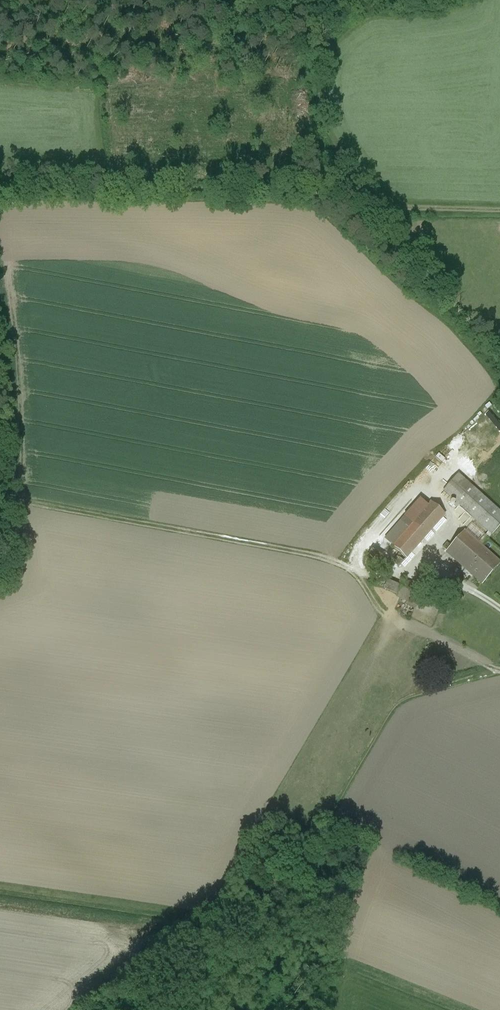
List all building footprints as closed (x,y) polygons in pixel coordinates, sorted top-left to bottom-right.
[(459,475),(444,492),(489,532),(491,535),(499,525),(499,512),(473,489),(459,475)] [(408,528),(392,546),(406,558),(445,514),(431,502),(408,528)] [(400,520),(384,539),(392,546),(408,528),(400,520)] [(485,536),(472,525),(465,533),(481,547),(488,539),(485,536)] [(464,532),(451,547),(446,552),(482,585),(499,564),(499,563),(481,547),(465,533),(464,532)] [(447,543),(442,547),(446,552),(451,547),(447,543)] [(424,590),(404,581),(397,597),(417,606),(419,602),(424,590)]
